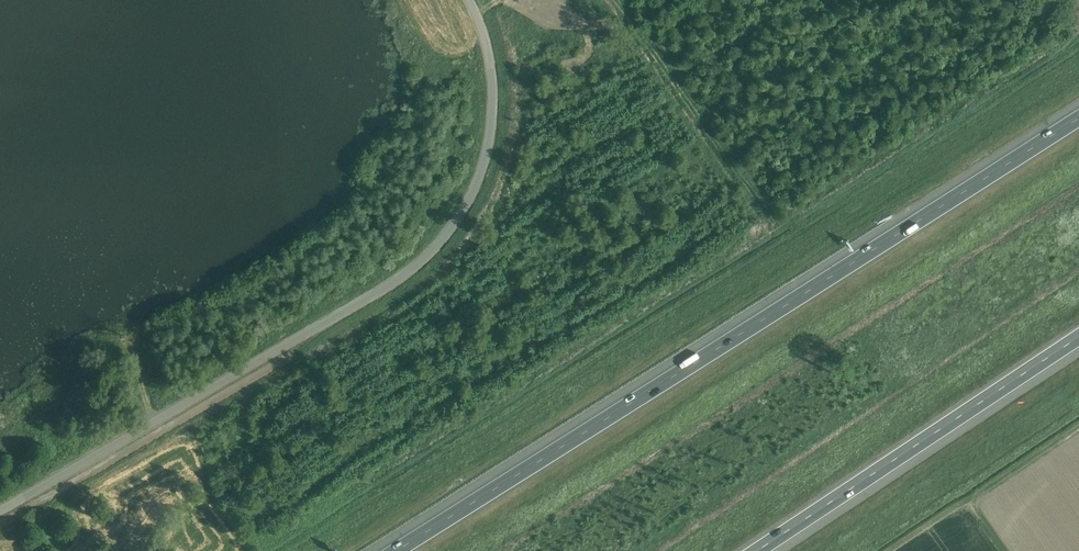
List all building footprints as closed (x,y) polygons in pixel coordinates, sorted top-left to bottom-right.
[(867,241),(841,257),(845,264),(871,248),(867,241)]
